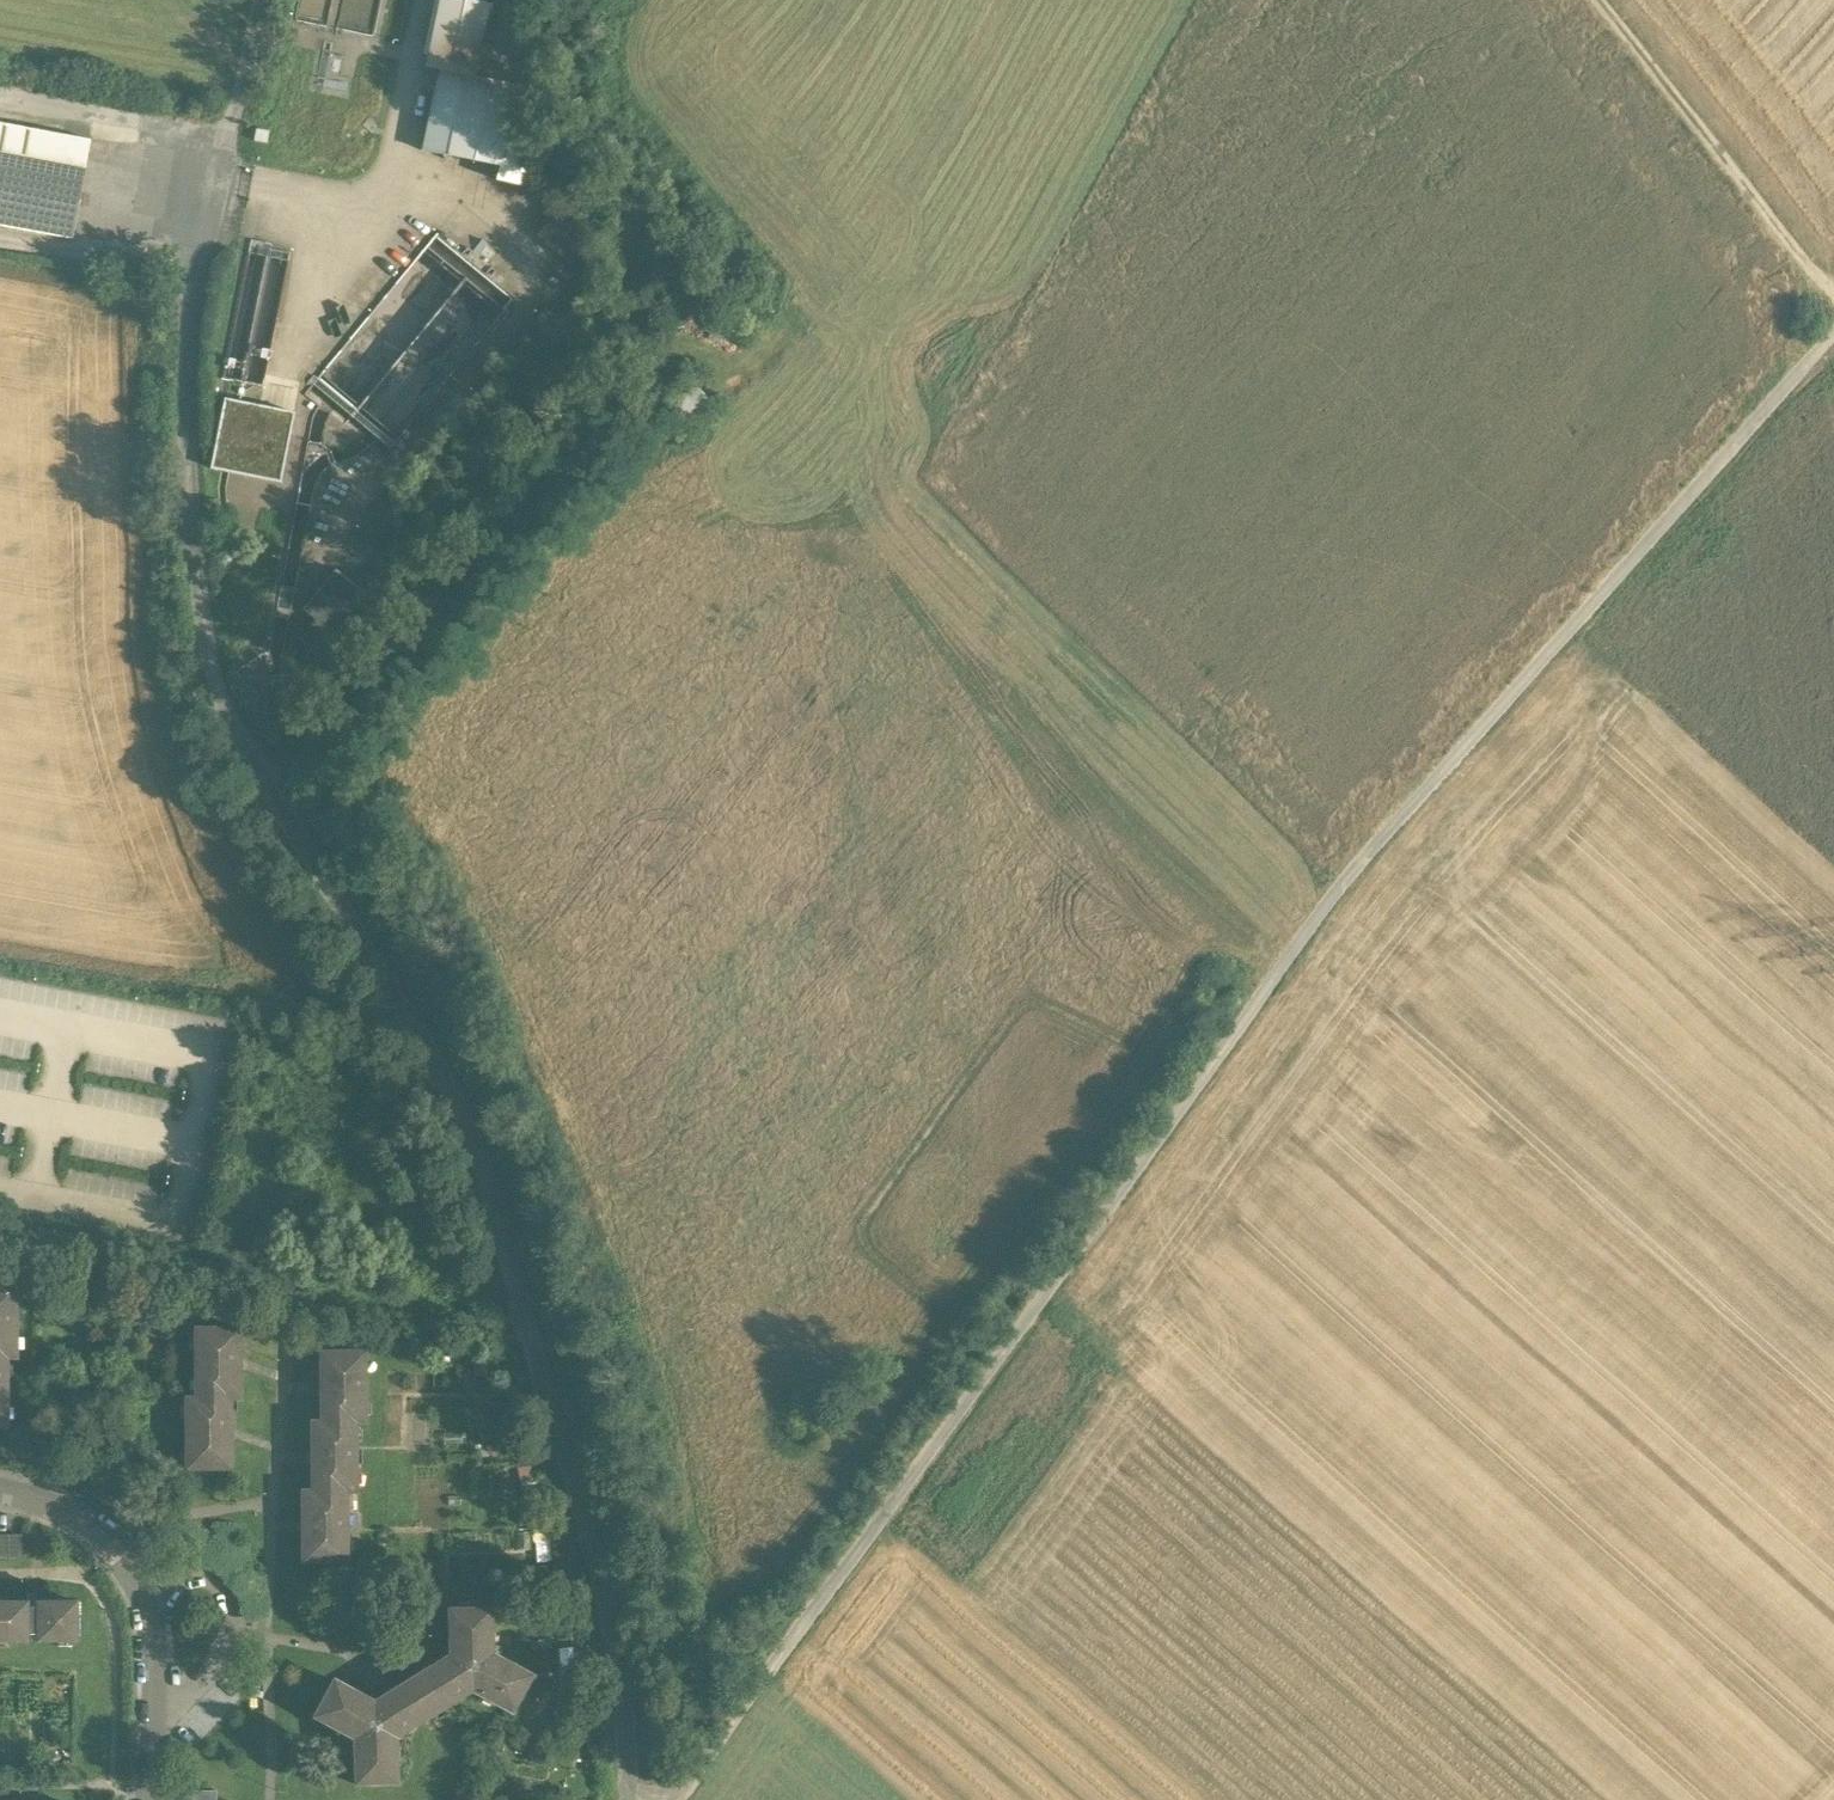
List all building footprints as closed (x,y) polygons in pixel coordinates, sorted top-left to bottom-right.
[(452,0),(440,0),(428,57),(446,61),(443,74),(466,79),(473,81),(488,8),(452,0)] [(443,74),(439,74),(423,153),(449,159),(466,79),(443,74)] [(473,81),(466,79),(449,159),(502,169),(507,143),(518,90),(473,81)] [(0,126),(0,227),(72,241),(90,143),(0,126)] [(534,148),(507,143),(502,169),(499,183),(525,189),(534,148)] [(593,241),(561,215),(542,237),(574,263),(593,241)] [(294,415),(224,401),(210,471),(280,485),(294,415)] [(335,571),(302,611),(315,622),(299,641),(321,660),(371,601),(335,571)] [(0,1289),(0,1430),(7,1430),(7,1360),(17,1360),(16,1289),(0,1289)] [(240,1331),(196,1331),(196,1400),(186,1400),(186,1471),(231,1471),(230,1401),(240,1401),(240,1331)] [(365,1354),(321,1354),(321,1424),(311,1424),(312,1493),(302,1493),(302,1564),(347,1564),(347,1494),(356,1494),(356,1425),(365,1425),(365,1354)] [(0,1538),(0,1564),(21,1565),(22,1538),(0,1538)] [(0,1605),(0,1644),(26,1644),(26,1638),(37,1638),(37,1644),(76,1644),(76,1604),(37,1604),(37,1609),(26,1609),(26,1604),(0,1605)] [(450,1657),(374,1704),(334,1682),(314,1719),(354,1740),(355,1786),(396,1785),(395,1739),(471,1692),(511,1714),(531,1677),(491,1656),(490,1611),(449,1612),(450,1657)]
